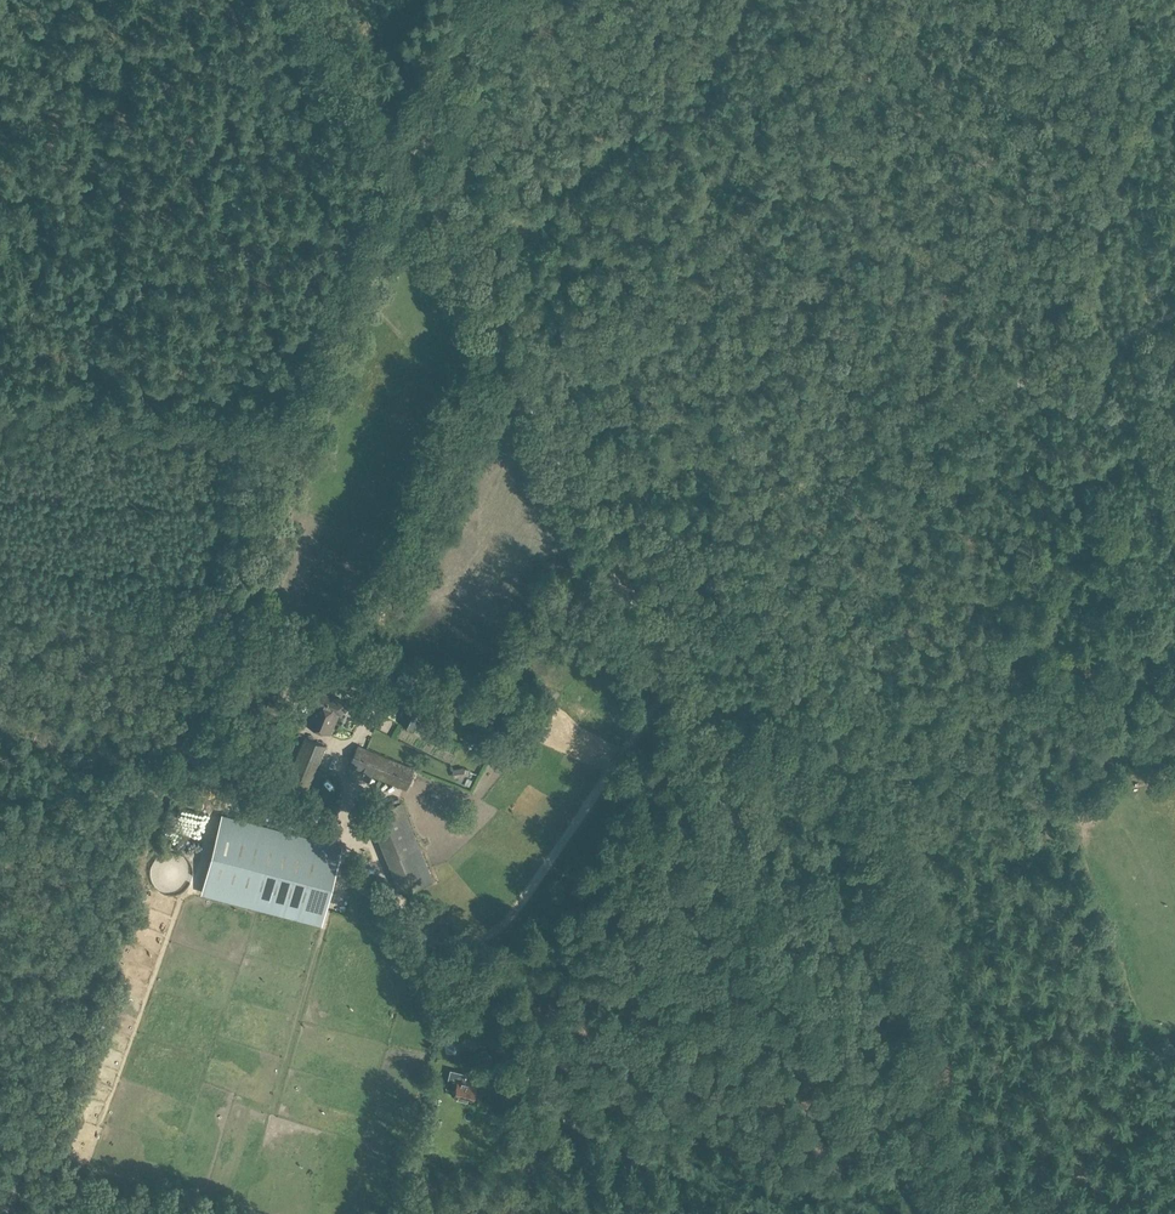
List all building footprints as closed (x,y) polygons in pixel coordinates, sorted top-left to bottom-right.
[(329,695),(311,688),(306,700),(315,704),(311,713),(318,716),(322,706),(325,707),(329,695)] [(413,726),(426,700),(413,693),(399,720),(413,726)] [(339,713),(340,714),(341,714),(345,702),(329,695),(325,707),(322,706),(318,716),(311,713),(306,724),(330,734),(339,713)] [(351,710),(362,714),(365,705),(355,701),(351,710)] [(304,736),(282,790),(305,799),(327,745),(304,736)] [(349,766),(406,790),(415,768),(358,744),(349,766)] [(246,817),(279,826),(283,808),(251,800),(246,817)] [(342,847),(223,815),(202,892),(322,923),(342,847)] [(441,1030),(445,1051),(463,1048),(459,1027),(441,1030)] [(476,1082),(474,1082),(476,1077),(449,1070),(445,1088),(454,1090),(452,1095),(471,1100),(476,1082)]
